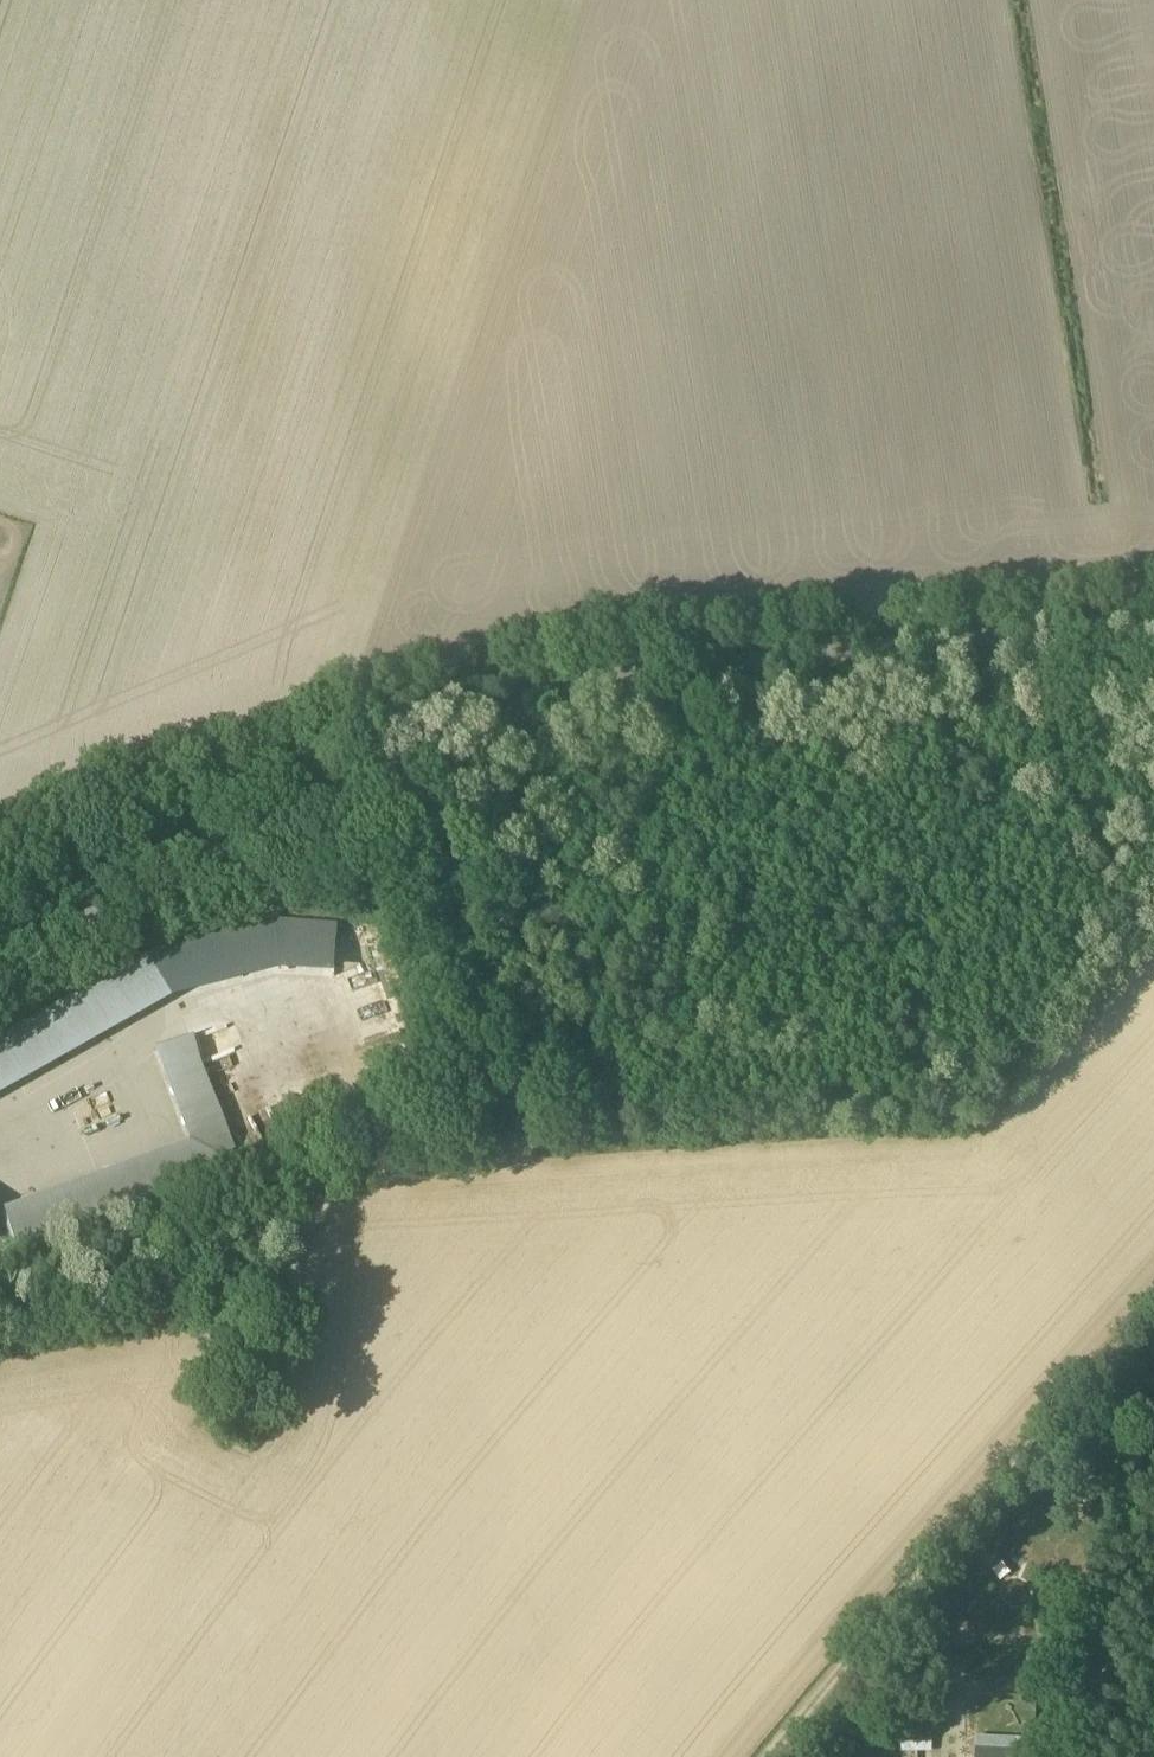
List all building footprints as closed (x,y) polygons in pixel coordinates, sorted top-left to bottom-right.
[(178,978),(248,968),(243,930),(173,940),(178,978)] [(150,1048),(181,1146),(11,1200),(21,1231),(233,1163),(192,1035),(150,1048)] [(0,1054),(0,1080),(12,1073),(0,1054)] [(209,1086),(217,1106),(232,1100),(224,1080),(209,1086)] [(901,1727),(900,1743),(905,1743),(905,1756),(931,1756),(932,1727),(901,1727)] [(977,1736),(976,1756),(1035,1756),(1036,1739),(977,1736)]
